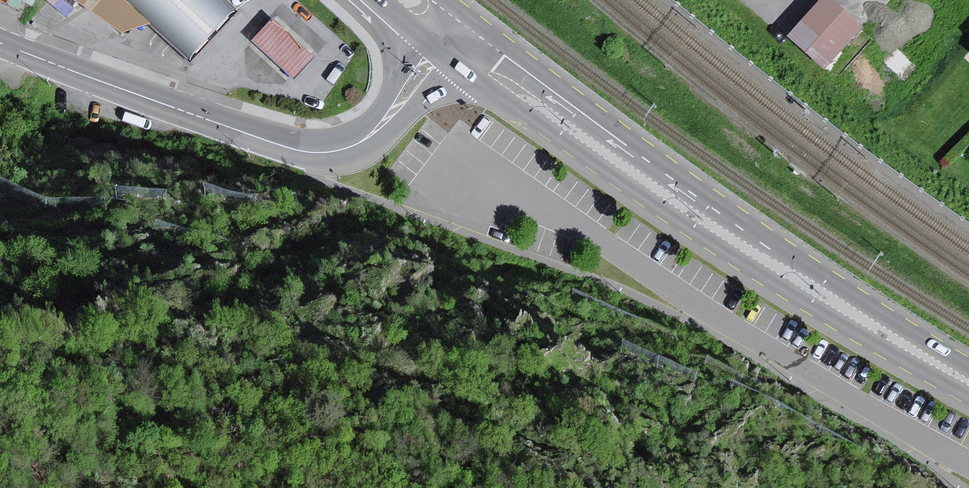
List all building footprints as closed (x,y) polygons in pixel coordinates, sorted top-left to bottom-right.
[(121,0),(70,0),(69,1),(125,40),(153,29),(121,0)] [(216,0),(121,0),(153,29),(194,67),(238,20),(216,0)] [(822,0),(821,0),(791,37),(824,64),(854,26),(822,0)] [(318,64),(276,25),(255,48),(296,86),(318,64)]
